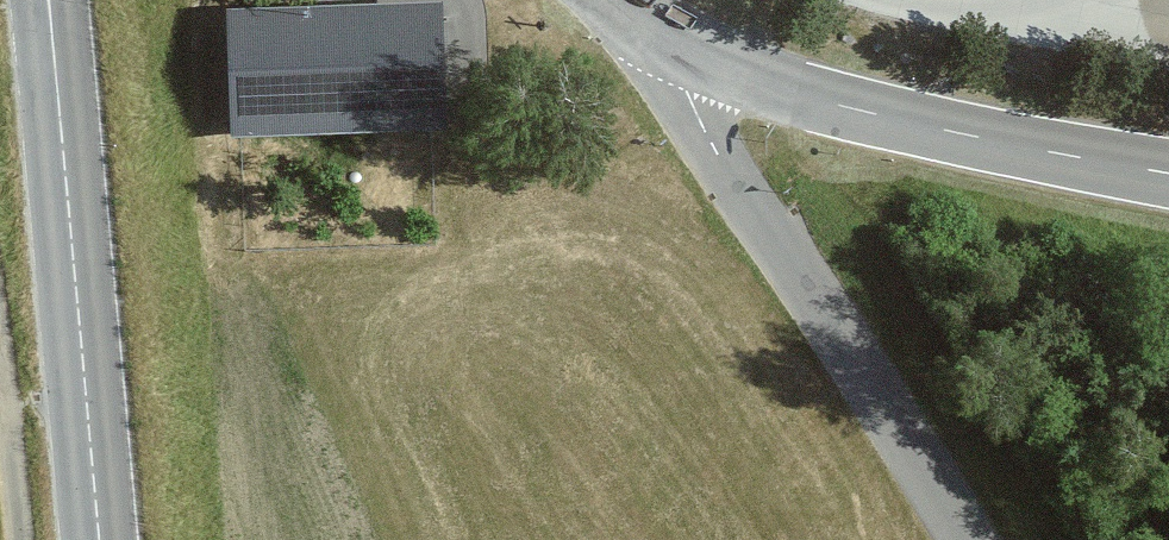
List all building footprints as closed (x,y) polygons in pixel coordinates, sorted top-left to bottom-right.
[(446,144),(441,21),(228,29),(232,151),(241,151),(431,145),(446,144)]
